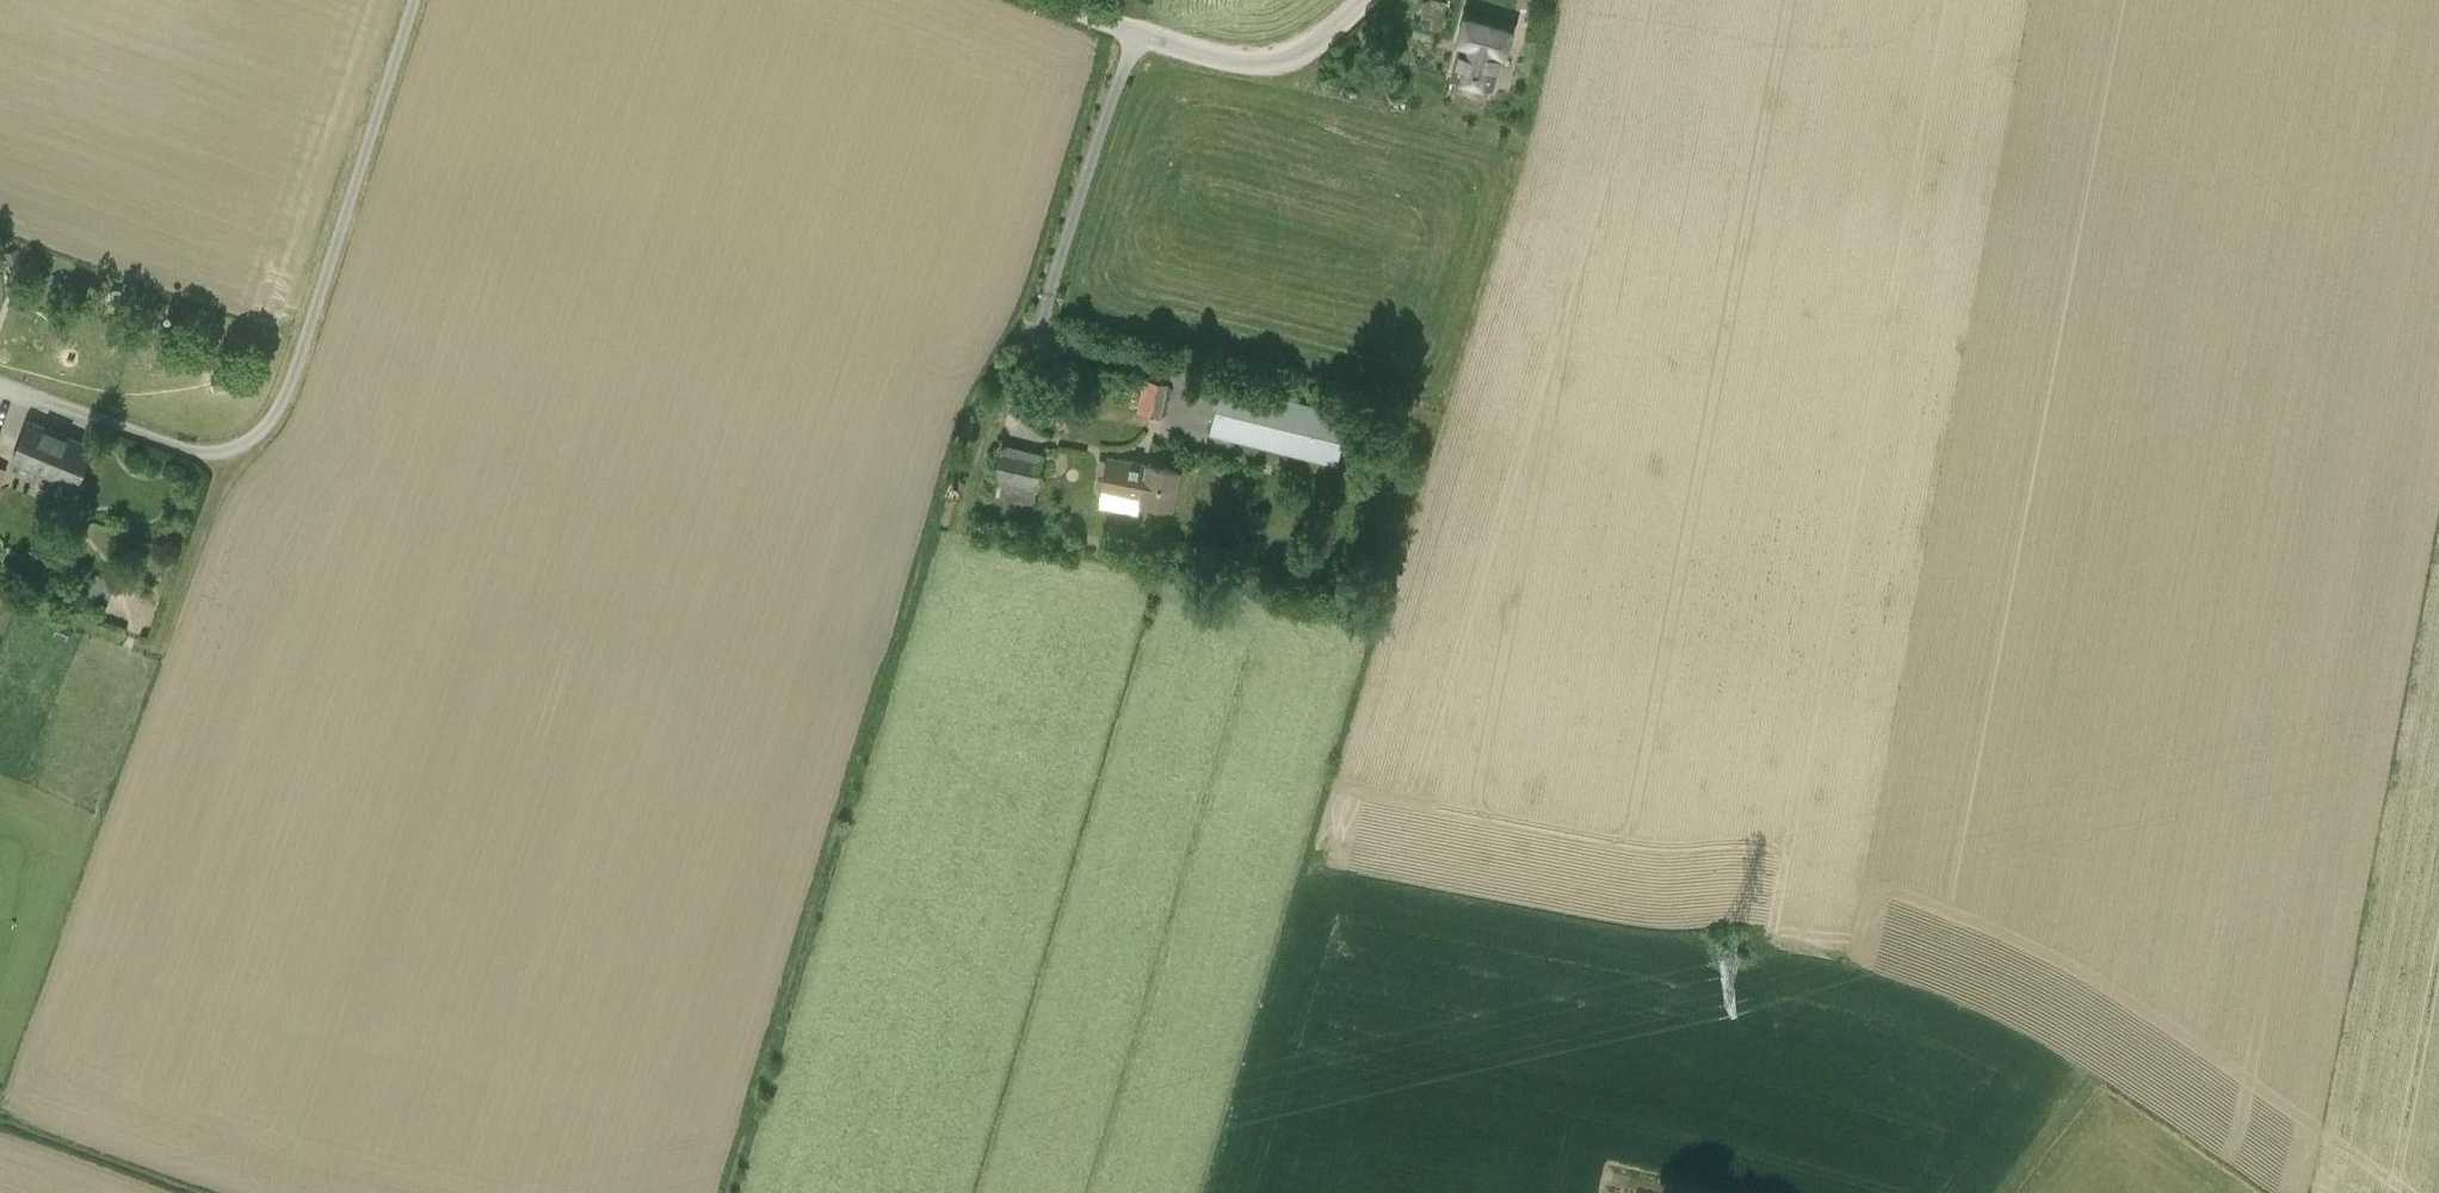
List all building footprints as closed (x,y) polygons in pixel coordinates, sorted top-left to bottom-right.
[(1430,26),(1440,29),(1447,2),(1438,0),(1416,0),(1413,14),(1432,18),(1430,26)] [(1512,33),(1466,20),(1459,42),(1463,43),(1452,79),(1491,90),(1502,55),(1505,56),(1512,33)] [(16,249),(6,253),(11,266),(21,262),(16,249)] [(1145,378),(1138,411),(1162,417),(1170,383),(1145,378)] [(1210,433),(1338,463),(1349,414),(1222,383),(1210,433)] [(77,484),(94,443),(30,416),(13,457),(77,484)] [(991,494),(1035,504),(1039,487),(1036,487),(1045,452),(1004,443),(995,478),(994,478),(991,494)] [(1148,461),(1148,463),(1108,455),(1102,486),(1141,494),(1140,497),(1172,504),(1179,467),(1148,461)] [(96,573),(88,595),(107,603),(115,581),(96,573)] [(59,623),(55,634),(67,638),(71,627),(59,623)]
